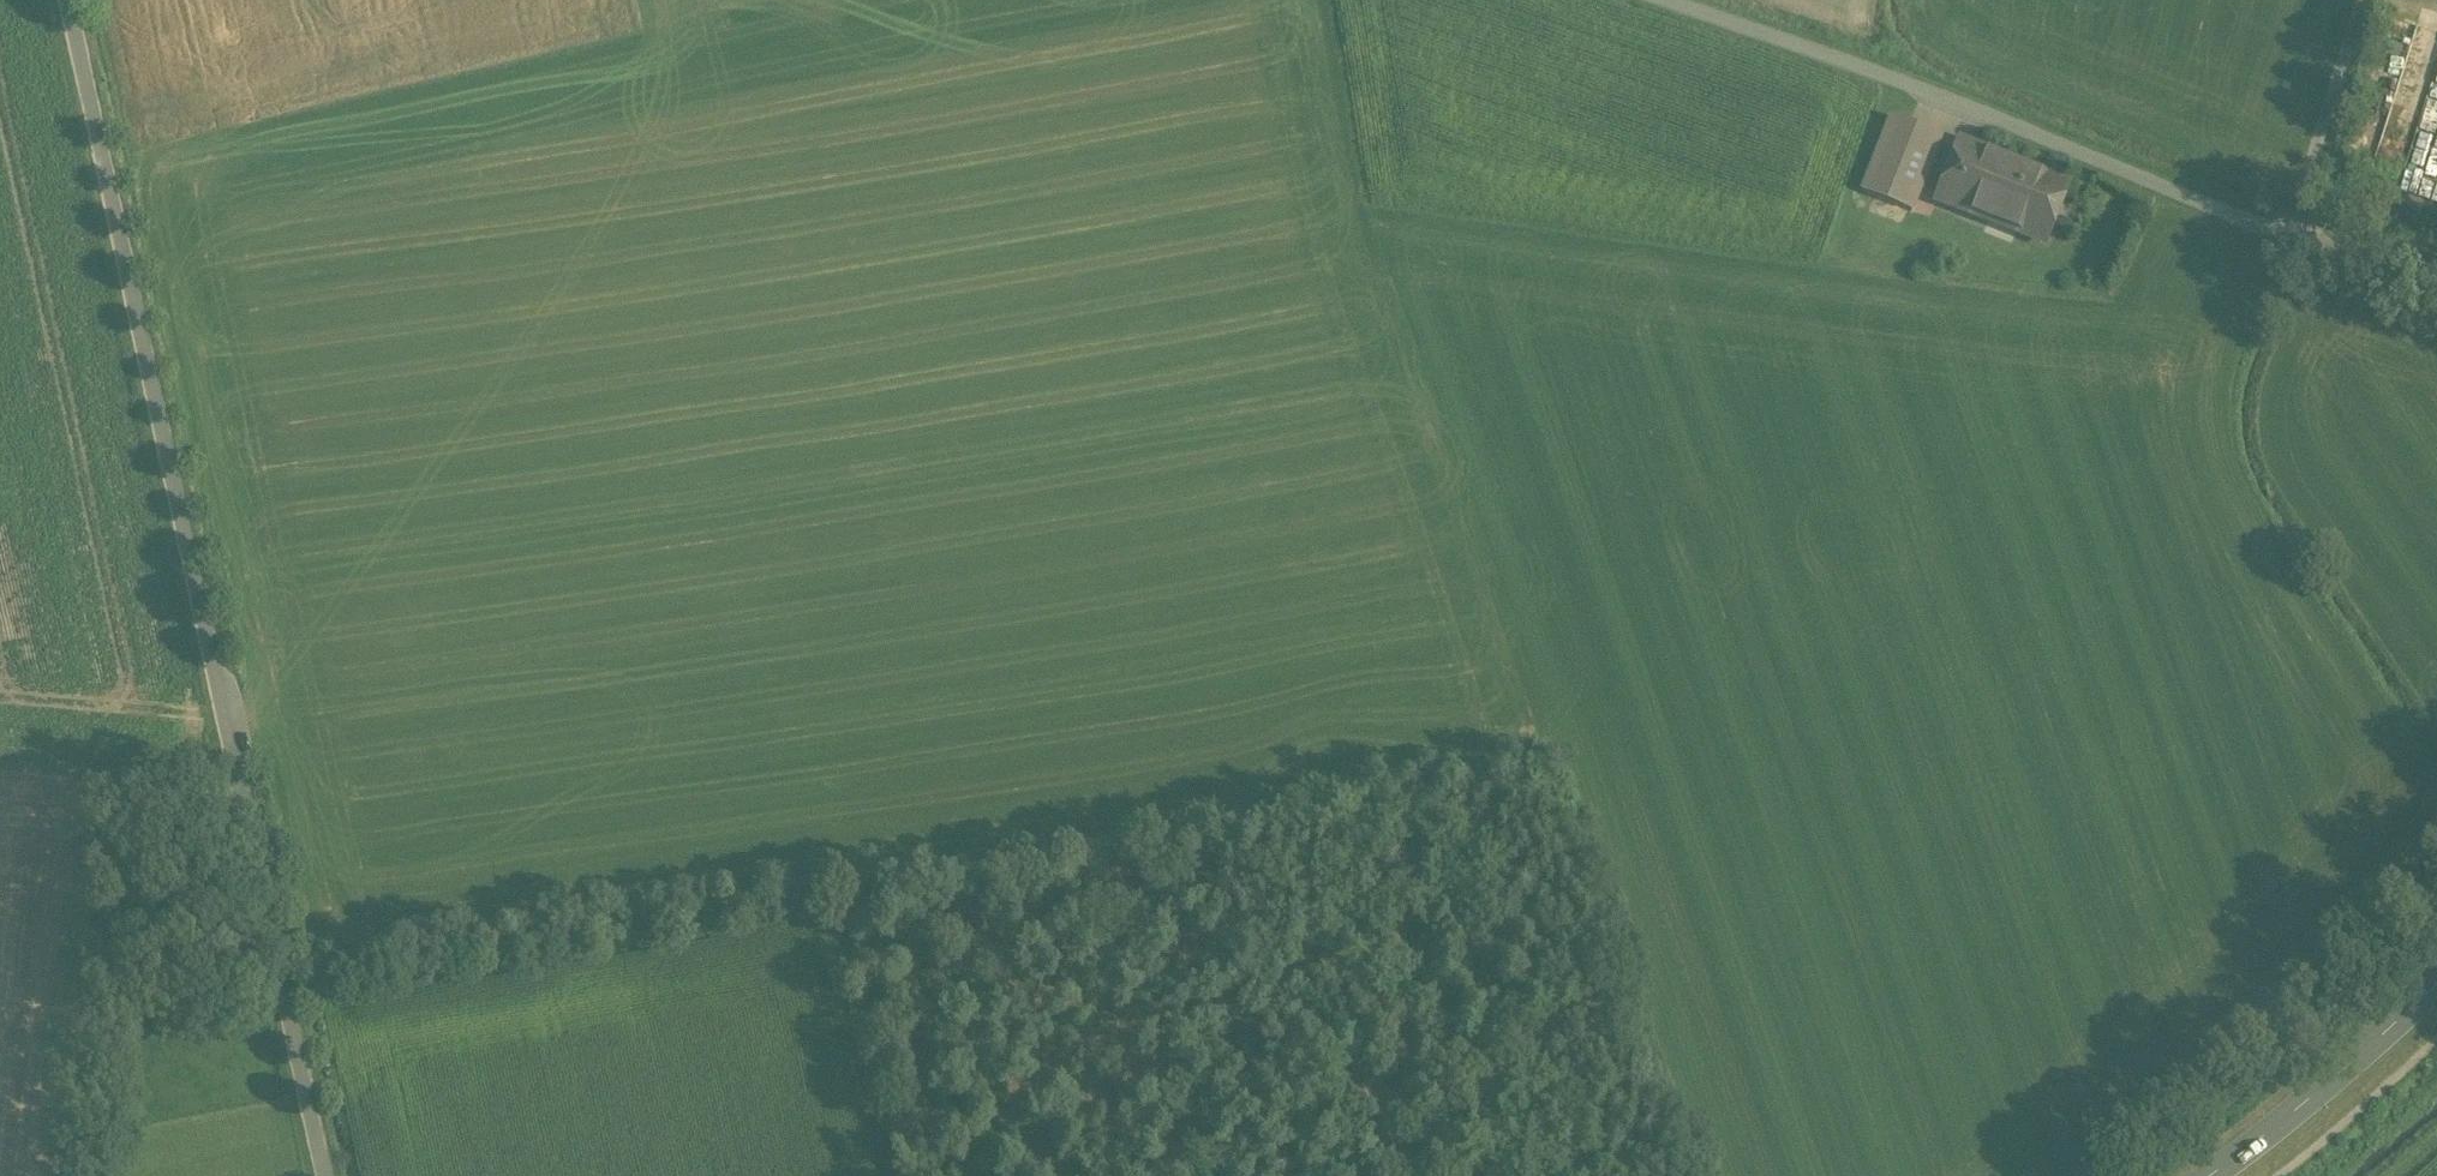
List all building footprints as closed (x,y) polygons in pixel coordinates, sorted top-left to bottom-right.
[(1890,116),(1860,191),(1913,213),(1943,137),(1890,116)] [(2065,186),(1958,143),(1936,201),(2042,244),(2065,186)]
